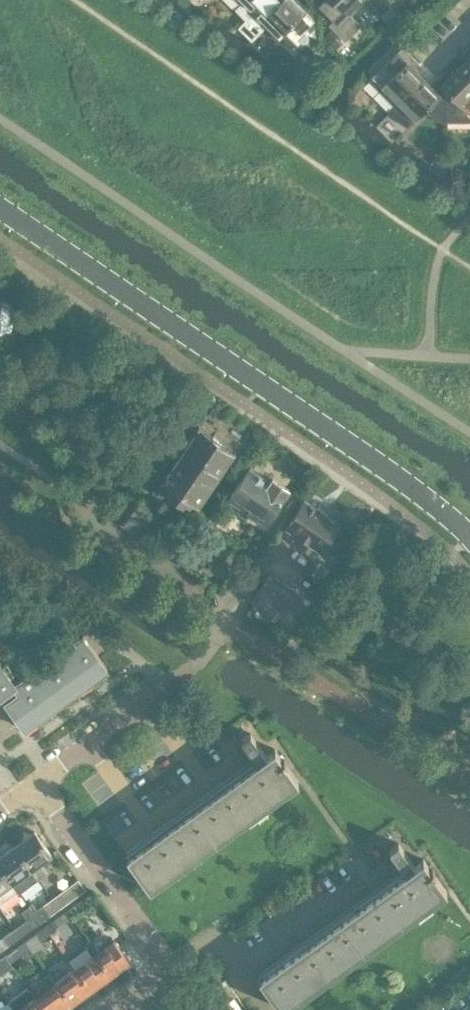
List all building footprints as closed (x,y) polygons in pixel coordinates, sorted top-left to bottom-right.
[(241,3),(235,9),(245,19),(265,0),(238,0),(241,3)] [(299,0),(265,0),(245,19),(246,19),(238,27),(248,37),(262,24),(277,39),(283,33),(295,45),(301,40),(304,41),(307,40),(308,36),(307,33),(316,25),(315,24),(312,21),(315,18),(313,17),(315,16),(308,9),(299,0)] [(315,1),(333,19),(328,24),(344,41),(361,24),(350,14),(365,0),(316,0),(315,1)] [(342,43),(329,30),(322,37),(335,50),(342,43)] [(419,63),(403,47),(402,46),(370,78),(396,105),(423,77),(414,68),(419,63)] [(457,68),(469,81),(469,49),(468,47),(461,53),(466,59),(457,68)] [(467,112),(469,109),(469,81),(457,68),(447,77),(442,72),(435,80),(438,82),(445,90),(445,98),(445,121),(469,121),(469,115),(467,112)] [(433,87),(423,77),(396,105),(413,122),(436,98),(445,98),(445,90),(438,82),(433,87)] [(163,477),(199,502),(237,449),(200,424),(163,477)] [(290,486),(274,475),(272,478),(252,464),(231,494),(267,519),(290,486)] [(339,520),(306,497),(288,524),(321,547),(339,520)] [(139,536),(155,514),(139,502),(123,525),(139,536)] [(253,600),(293,626),(311,598),(272,572),(253,600)] [(15,684),(1,694),(6,701),(4,703),(23,729),(106,668),(81,634),(15,683),(15,684)] [(1,694),(15,684),(15,683),(0,663),(0,695),(1,694)] [(266,755),(261,748),(250,733),(242,739),(258,762),(128,856),(151,888),(298,781),(285,763),(287,762),(284,758),(282,759),(275,749),(266,755)] [(47,872),(40,863),(51,855),(33,830),(13,845),(31,870),(38,879),(47,872)] [(415,865),(409,857),(398,843),(390,849),(406,872),(260,977),(283,1009),(446,891),(433,873),(435,871),(432,867),(431,869),(423,859),(415,865)] [(0,855),(0,867),(12,884),(12,883),(31,870),(13,845),(0,855)] [(12,884),(0,867),(0,904),(18,891),(12,883),(12,884)] [(77,879),(51,898),(58,908),(84,889),(77,879)] [(73,904),(79,912),(89,905),(83,897),(73,904)] [(58,908),(51,898),(42,905),(49,915),(58,908)] [(32,902),(29,905),(29,906),(40,921),(49,915),(42,905),(37,909),(32,902)] [(29,906),(23,911),(28,918),(34,926),(40,921),(29,906)] [(63,911),(71,922),(78,917),(70,907),(63,911)] [(43,926),(49,935),(61,926),(55,917),(43,926)] [(14,928),(19,936),(34,926),(28,918),(14,928)] [(37,943),(49,935),(43,926),(31,935),(37,943)] [(3,936),(9,944),(19,936),(14,928),(3,936)] [(92,954),(108,976),(129,960),(113,938),(92,954)] [(4,954),(10,962),(20,955),(14,947),(4,954)] [(10,962),(4,954),(0,957),(0,969),(10,962)] [(108,976),(92,954),(73,968),(89,990),(108,976)] [(53,982),(69,1004),(89,990),(73,968),(53,982)] [(44,1009),(61,1009),(69,1004),(53,982),(34,996),(44,1009)] [(34,996),(28,986),(8,1000),(15,1009),(44,1009),(34,996)] [(215,1009),(244,1009),(234,996),(215,1009)]
